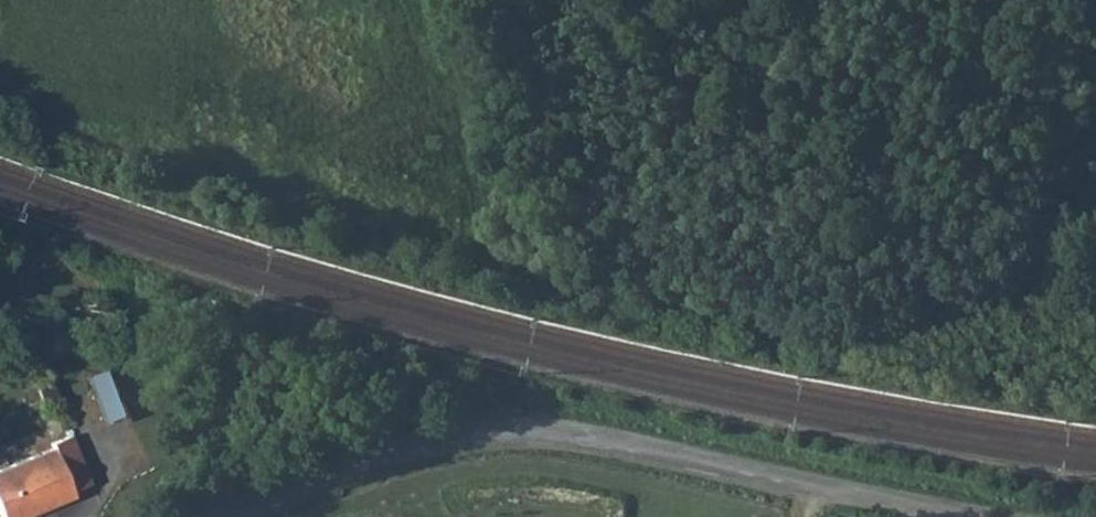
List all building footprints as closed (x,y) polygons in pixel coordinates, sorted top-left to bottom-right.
[(93,380),(108,420),(125,414),(110,374),(93,380)] [(0,471),(0,516),(28,516),(72,499),(70,493),(88,486),(69,437),(49,444),(52,450),(0,471)]
